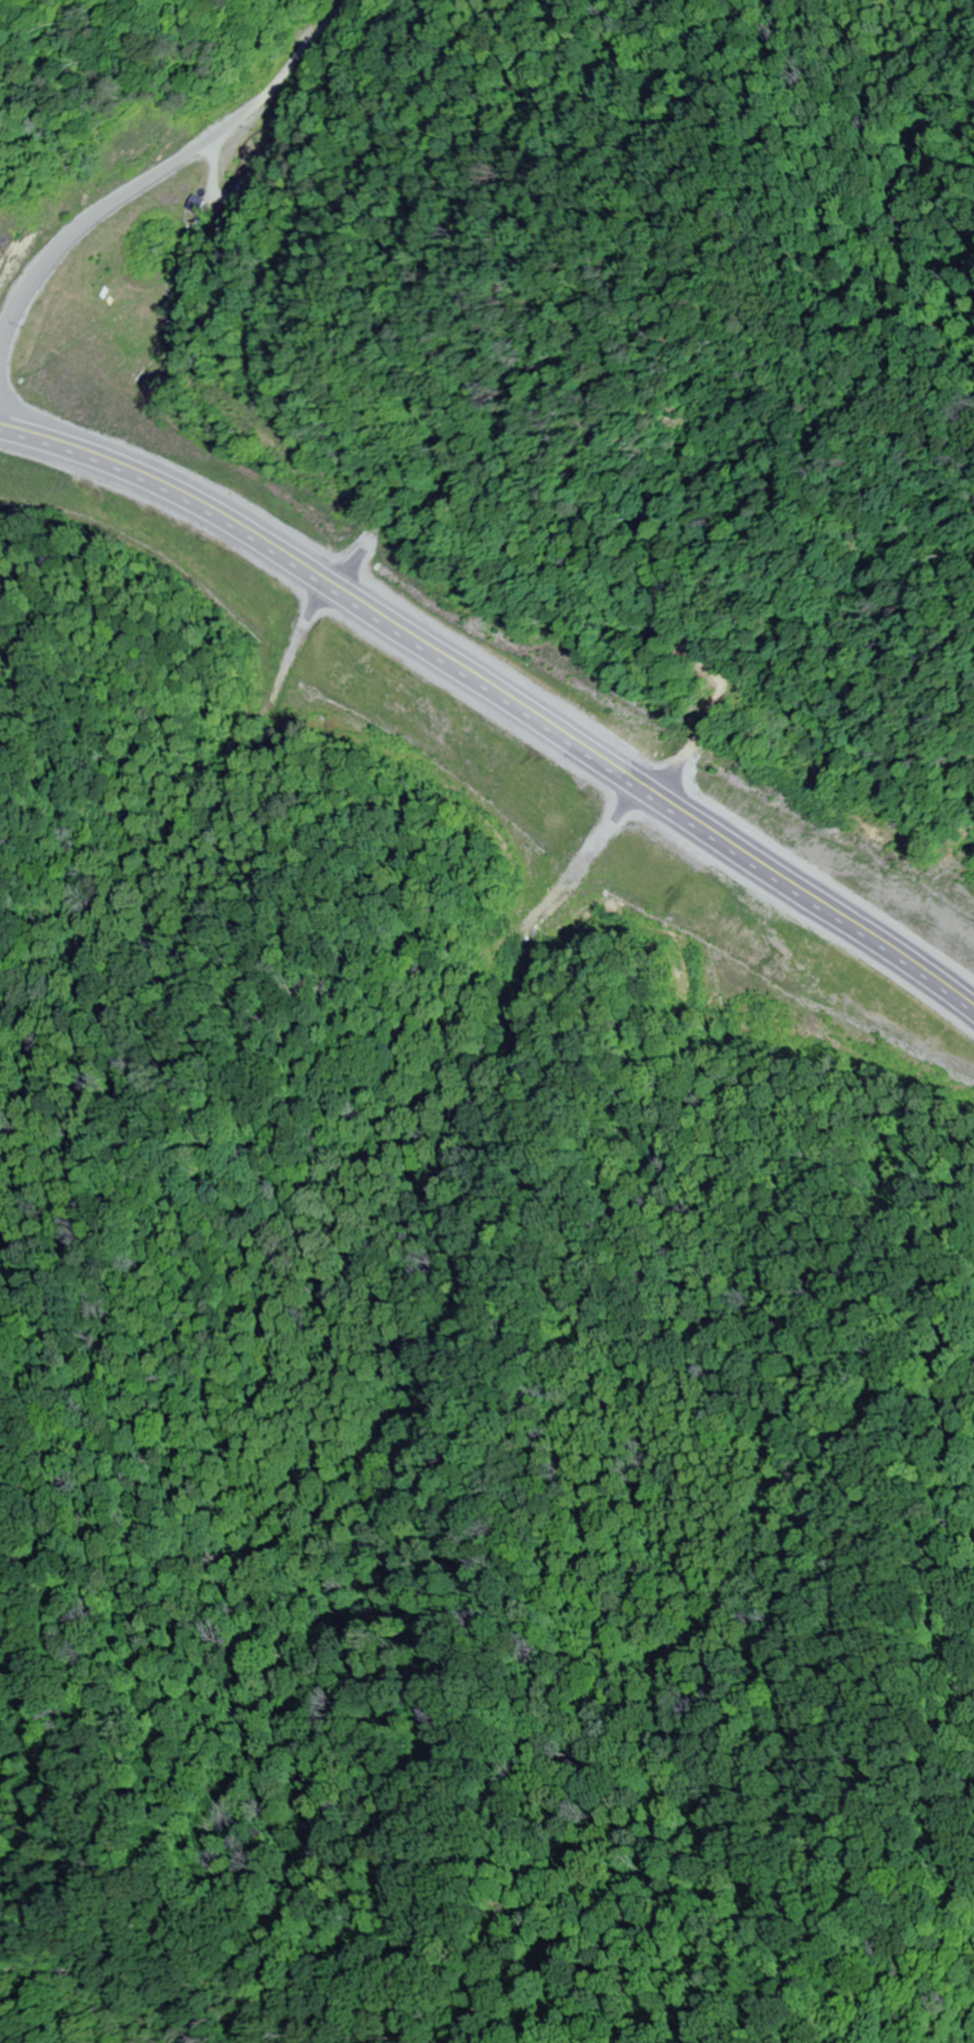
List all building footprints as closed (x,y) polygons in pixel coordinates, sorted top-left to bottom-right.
[(158,418),(168,417),(166,397),(156,398),(158,418)] [(77,441),(93,444),(95,433),(79,430),(77,441)] [(111,460),(94,460),(94,473),(111,473),(111,460)] [(149,479),(154,464),(141,460),(136,474),(149,479)]
